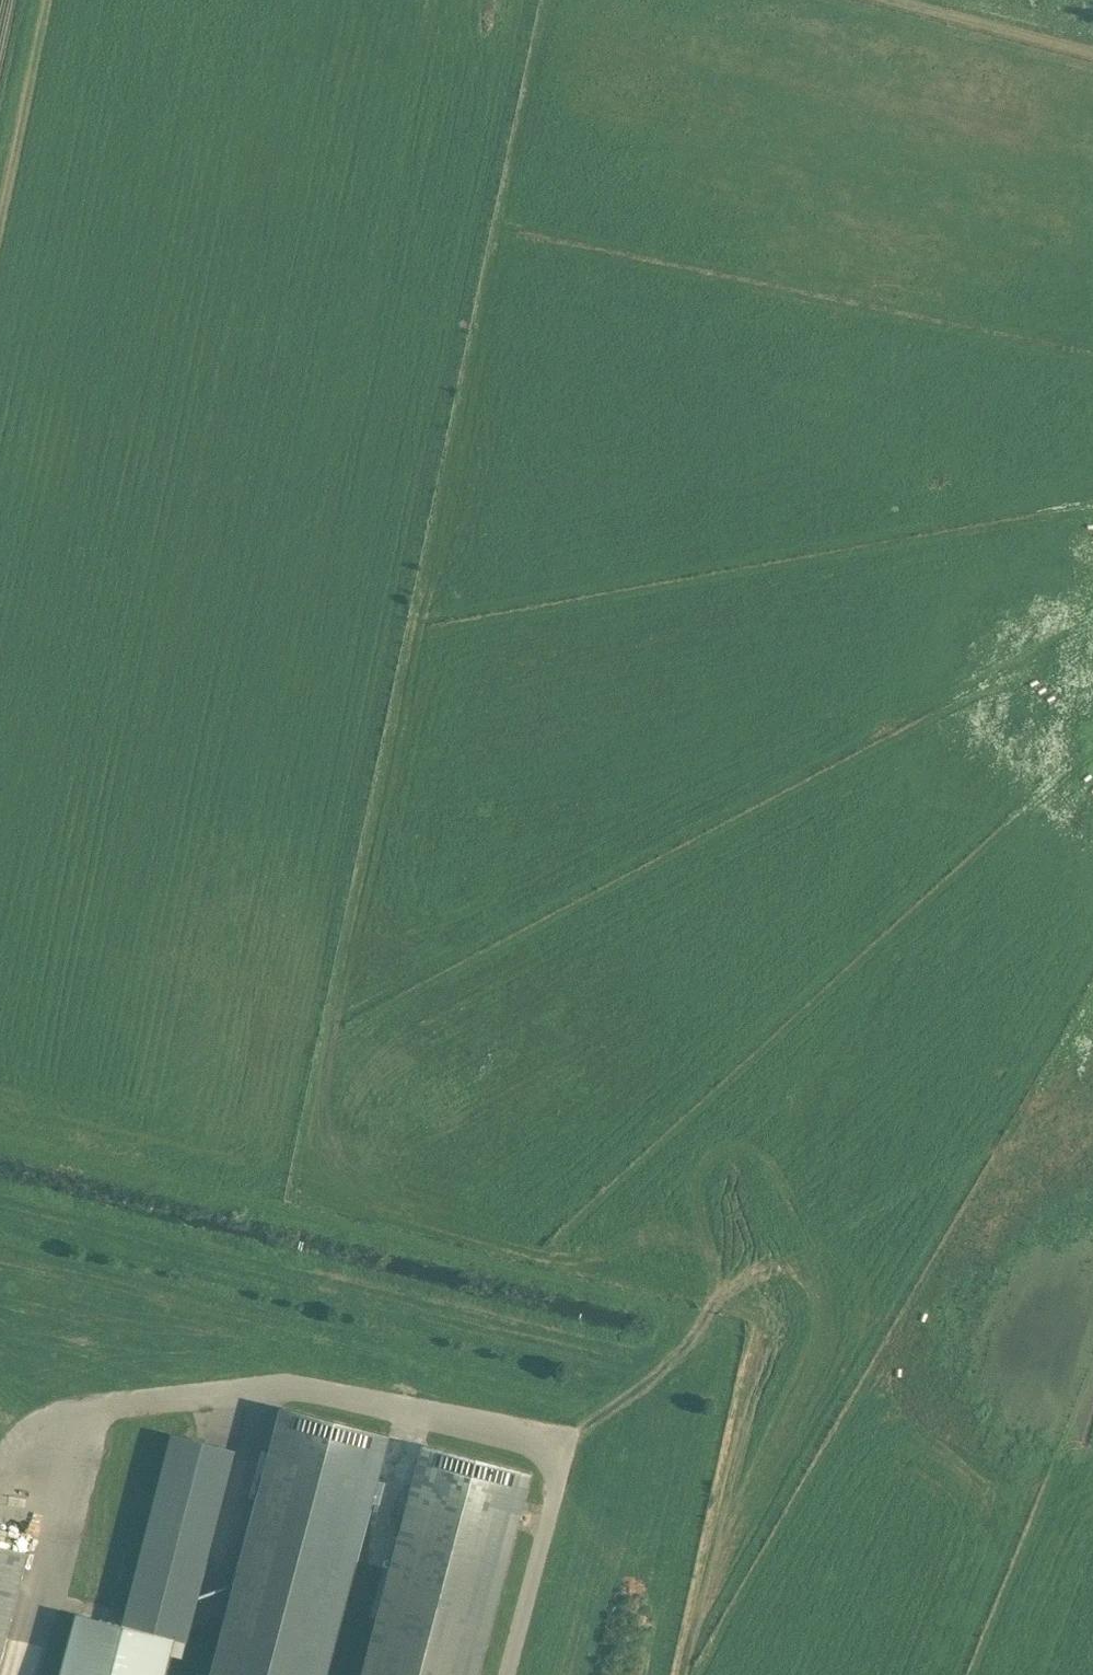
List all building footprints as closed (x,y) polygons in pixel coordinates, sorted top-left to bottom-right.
[(216,1674),(333,1674),(390,1428),(278,1403),(216,1674)] [(366,1674),(484,1674),(530,1465),(416,1440),(366,1674)] [(30,1553),(0,1546),(0,1667),(30,1553)]
